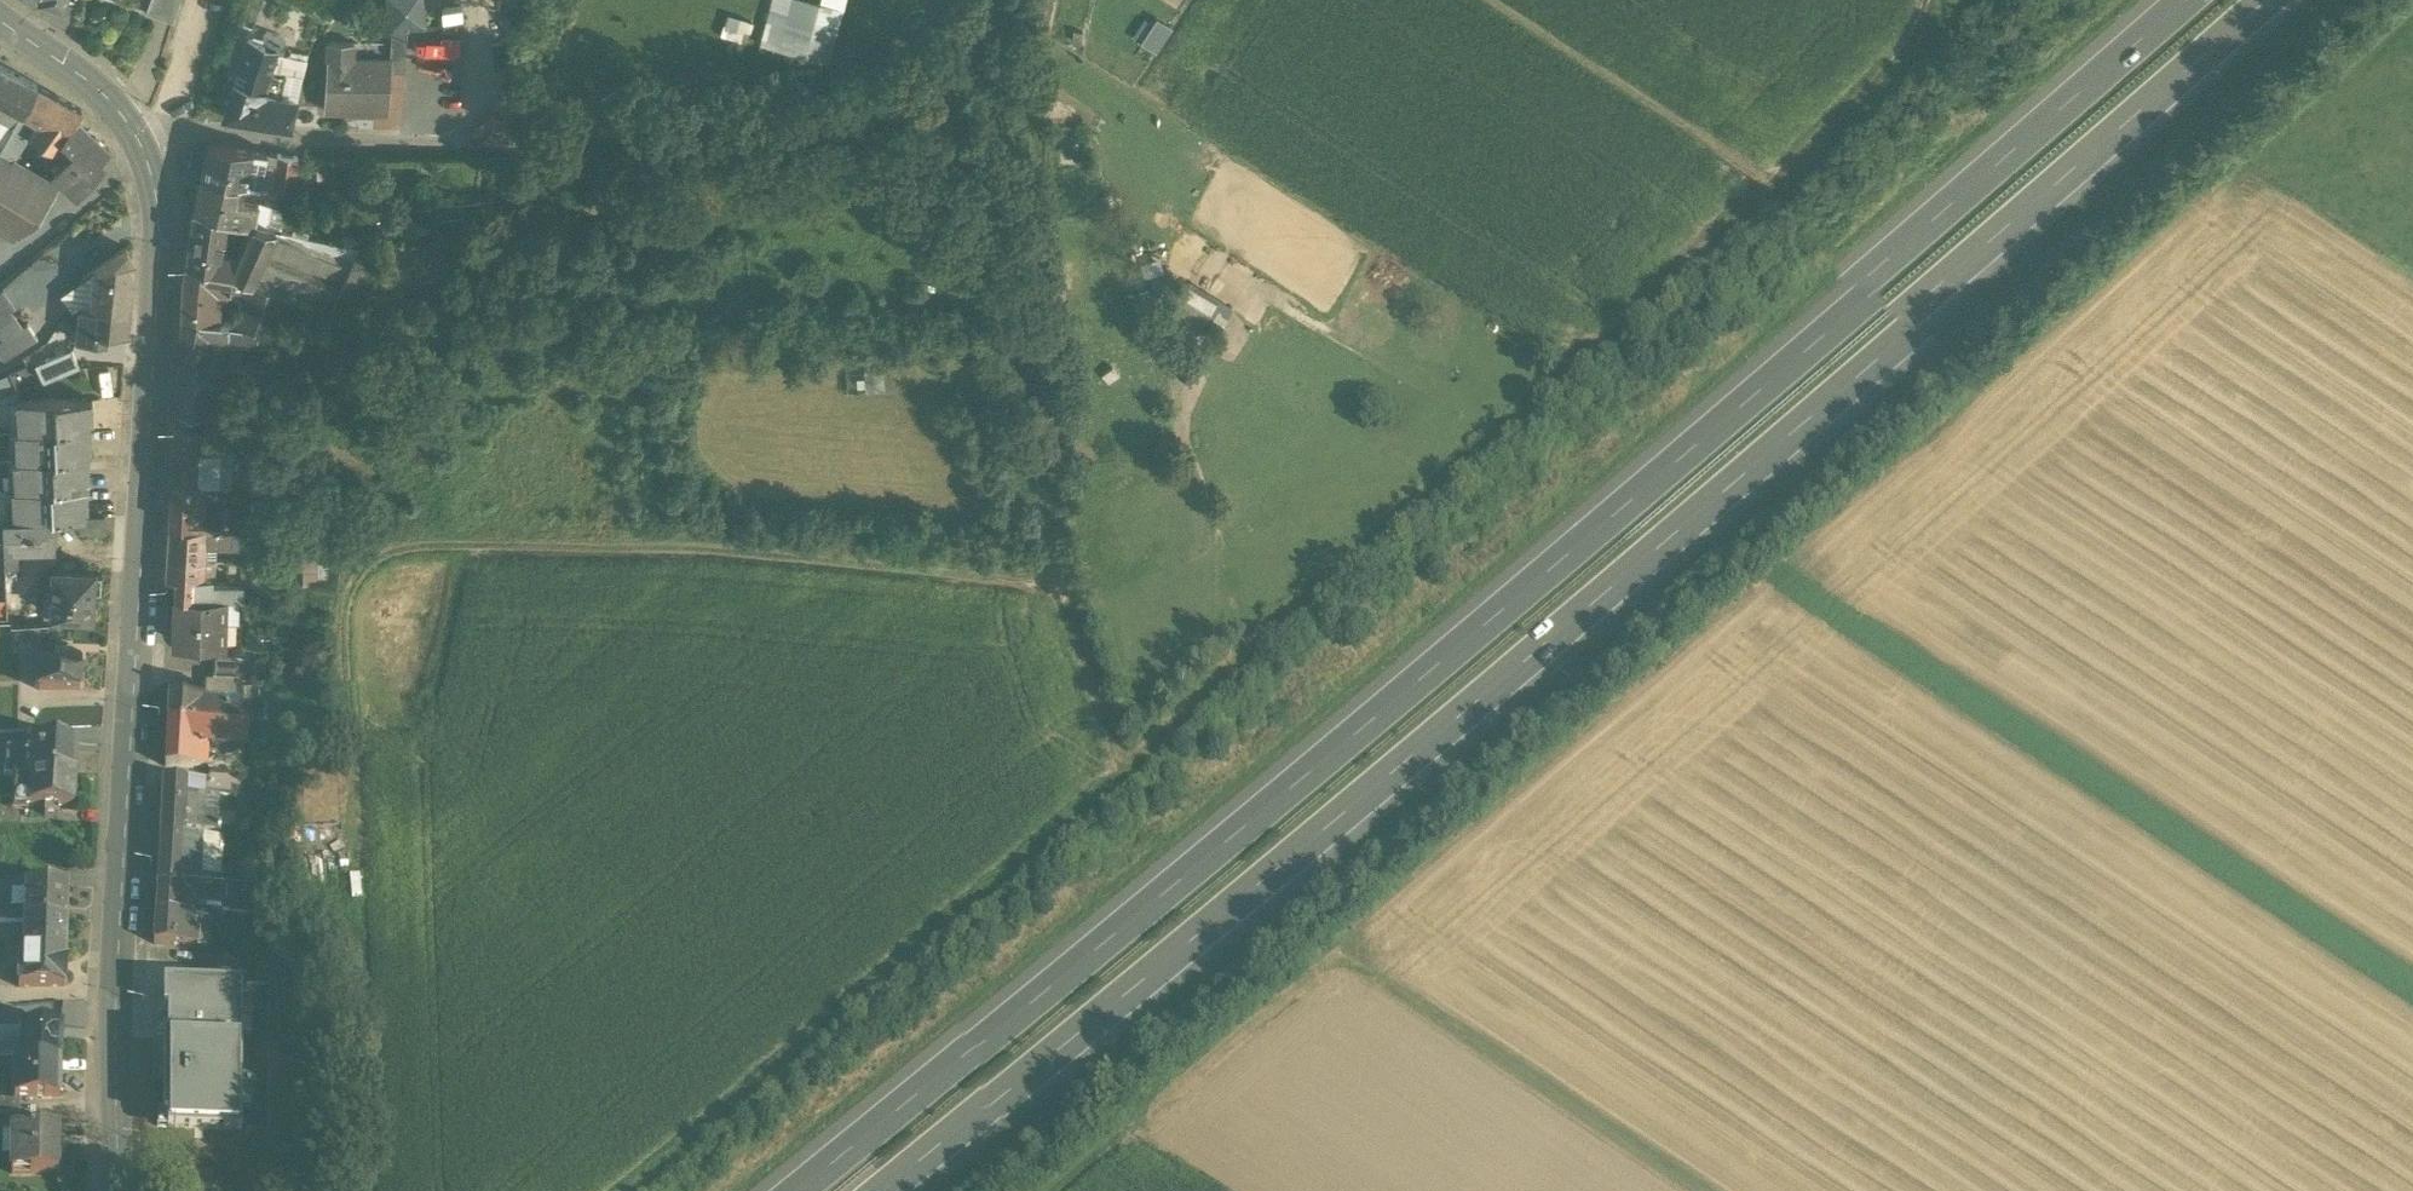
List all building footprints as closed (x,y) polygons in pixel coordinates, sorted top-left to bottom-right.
[(154,14),(173,21),(179,0),(158,0),(154,14)] [(390,29),(407,37),(407,25),(423,23),(422,0),(388,0),(390,29)] [(798,0),(769,0),(758,41),(784,48),(798,0)] [(817,0),(798,0),(784,48),(822,59),(836,5),(821,1),(817,0)] [(721,33),(745,41),(753,20),(728,12),(721,33)] [(1170,26),(1156,17),(1140,42),(1154,51),(1170,26)] [(276,28),(265,25),(262,34),(274,38),(276,30),(276,28)] [(285,33),(276,30),(274,38),(272,46),(278,48),(285,33)] [(407,37),(390,30),(390,56),(391,56),(390,67),(405,68),(407,37)] [(264,39),(249,34),(239,60),(235,77),(265,84),(270,68),(278,48),(272,46),(263,42),(264,39)] [(390,56),(353,54),(354,38),(329,36),(325,104),(388,107),(390,67),(391,56),(390,56)] [(0,62),(0,105),(2,106),(0,110),(0,115),(13,122),(20,109),(21,109),(36,82),(0,62)] [(265,84),(261,101),(230,93),(224,111),(292,123),(297,96),(282,93),(287,71),(279,70),(270,68),(265,84)] [(265,84),(235,77),(230,93),(261,101),(265,84)] [(80,106),(36,82),(21,109),(36,118),(28,132),(42,141),(51,146),(60,134),(66,126),(67,127),(76,115),(81,107),(80,106)] [(13,122),(2,143),(16,152),(28,132),(36,118),(21,109),(20,109),(13,122)] [(76,115),(67,127),(66,126),(60,134),(71,144),(52,165),(78,190),(105,163),(99,157),(109,147),(76,115)] [(51,146),(42,141),(39,145),(48,151),(51,146)] [(252,147),(208,141),(201,174),(244,181),(252,147)] [(2,143),(0,147),(0,149),(13,157),(16,152),(2,143)] [(266,149),(252,147),(244,181),(258,183),(266,149)] [(16,235),(33,219),(44,206),(13,186),(26,165),(13,157),(0,149),(0,226),(16,235)] [(298,154),(277,151),(273,185),(293,188),(298,154)] [(53,181),(26,165),(13,186),(44,206),(57,186),(52,183),(53,181)] [(229,181),(201,174),(193,206),(226,215),(239,218),(243,200),(226,196),(229,181)] [(293,198),(268,194),(264,223),(288,227),(293,198)] [(226,215),(193,206),(186,261),(231,269),(239,253),(220,249),(226,215)] [(258,222),(253,221),(239,253),(231,269),(247,276),(274,287),(329,311),(331,307),(360,306),(360,297),(429,297),(428,287),(451,286),(451,271),(465,271),(465,260),(473,260),(473,253),(465,252),(465,237),(357,240),(288,227),(264,223),(258,222)] [(125,244),(93,265),(94,266),(91,302),(128,306),(133,256),(125,244)] [(231,269),(186,261),(183,278),(181,313),(205,316),(207,283),(228,287),(231,269)] [(93,265),(60,290),(73,307),(80,302),(80,301),(91,302),(94,266),(93,265)] [(274,287),(247,276),(235,320),(262,324),(274,287)] [(0,287),(0,321),(15,311),(10,304),(15,301),(4,284),(0,287)] [(1200,312),(1217,314),(1220,295),(1203,292),(1200,312)] [(91,302),(80,301),(80,302),(78,319),(72,319),(71,331),(77,331),(77,333),(105,336),(106,326),(126,328),(128,306),(91,302)] [(0,321),(0,327),(5,333),(22,322),(15,311),(0,321)] [(205,316),(181,313),(179,355),(213,359),(213,358),(214,334),(227,336),(228,319),(205,316)] [(5,333),(5,334),(0,338),(0,350),(3,354),(13,347),(15,349),(38,333),(27,318),(22,322),(5,333)] [(73,343),(38,358),(46,376),(81,361),(73,343)] [(213,359),(179,355),(176,406),(193,408),(204,409),(208,378),(240,380),(241,361),(213,358),(213,359)] [(867,365),(868,388),(885,387),(884,364),(867,365)] [(94,396),(18,399),(20,428),(83,425),(82,411),(94,410),(94,396)] [(201,426),(174,421),(172,476),(197,477),(199,445),(201,426)] [(20,428),(17,428),(18,457),(81,454),(80,439),(92,439),(92,425),(83,425),(20,428)] [(231,428),(201,426),(199,445),(219,446),(218,478),(230,478),(231,428)] [(219,446),(199,445),(197,477),(208,478),(218,478),(219,446)] [(18,457),(15,457),(17,486),(80,484),(79,469),(90,468),(89,454),(81,454),(18,457)] [(197,477),(172,476),(170,500),(204,502),(205,491),(208,492),(208,478),(197,477)] [(17,486),(14,487),(15,516),(54,515),(78,514),(77,498),(88,498),(87,483),(80,484),(17,486)] [(204,502),(170,500),(169,521),(206,522),(222,523),(222,509),(204,508),(204,502)] [(105,512),(81,513),(81,526),(106,528),(105,512)] [(0,517),(0,611),(7,610),(5,544),(54,543),(54,515),(15,516),(0,517)] [(206,522),(169,521),(167,553),(189,554),(189,555),(190,555),(203,556),(205,537),(206,522)] [(222,523),(206,522),(205,537),(231,538),(233,524),(222,523)] [(189,554),(167,553),(166,572),(202,575),(203,556),(190,555),(189,555),(189,554)] [(94,565),(53,562),(51,588),(45,588),(43,607),(91,610),(93,586),(100,586),(101,570),(94,569),(94,565)] [(175,575),(174,592),(224,594),(242,594),(243,577),(175,575)] [(224,594),(174,592),(173,620),(176,620),(176,640),(199,641),(199,637),(223,638),(224,594)] [(42,621),(19,622),(19,647),(40,647),(40,645),(42,645),(42,621)] [(42,645),(40,645),(40,647),(38,692),(80,694),(82,647),(42,645)] [(245,653),(214,651),(213,670),(241,672),(245,673),(245,653)] [(213,670),(205,670),(205,684),(242,686),(241,672),(213,670)] [(193,683),(170,682),(168,725),(190,726),(191,710),(193,683)] [(193,683),(191,710),(190,726),(207,727),(227,729),(228,705),(204,703),(205,684),(193,683)] [(263,707),(228,705),(227,729),(247,731),(262,732),(263,707)] [(190,726),(168,725),(165,769),(204,771),(206,744),(207,727),(190,726)] [(227,729),(207,727),(206,744),(245,747),(247,731),(227,729)] [(77,748),(29,745),(28,753),(27,779),(32,779),(33,776),(75,778),(77,748)] [(28,753),(10,752),(9,780),(27,779),(28,753)] [(75,778),(33,776),(32,779),(31,810),(73,812),(75,778)] [(188,785),(165,784),(161,838),(183,840),(183,839),(184,834),(188,786),(188,785)] [(205,789),(188,786),(184,834),(201,835),(203,817),(205,789)] [(217,818),(203,817),(201,835),(216,836),(217,818)] [(161,838),(157,888),(192,889),(198,890),(202,840),(183,839),(183,840),(161,838)] [(69,889),(27,887),(25,921),(67,923),(69,889)] [(192,889),(157,888),(156,915),(191,917),(192,905),(192,889)] [(198,890),(192,889),(192,905),(224,909),(225,891),(198,890)] [(191,917),(156,915),(154,945),(189,947),(191,917)] [(208,920),(191,917),(189,947),(206,948),(208,920)] [(67,923),(25,921),(24,963),(24,965),(66,967),(67,923)] [(66,967),(24,965),(24,963),(20,962),(19,987),(65,989),(66,967)] [(169,1128),(239,1128),(239,981),(169,981),(169,1128)] [(62,1030),(23,1028),(22,1047),(21,1062),(60,1064),(62,1030)] [(22,1047),(1,1047),(1,1063),(21,1062),(22,1047)] [(60,1064),(15,1064),(14,1100),(19,1100),(59,1101),(60,1064)] [(14,1101),(0,1102),(0,1116),(3,1116),(20,1116),(19,1100),(14,1100),(14,1101)] [(20,1116),(3,1116),(3,1131),(12,1132),(12,1131),(29,1131),(30,1116),(20,1116)] [(29,1131),(12,1131),(12,1132),(12,1175),(58,1175),(58,1132),(29,1131)]
